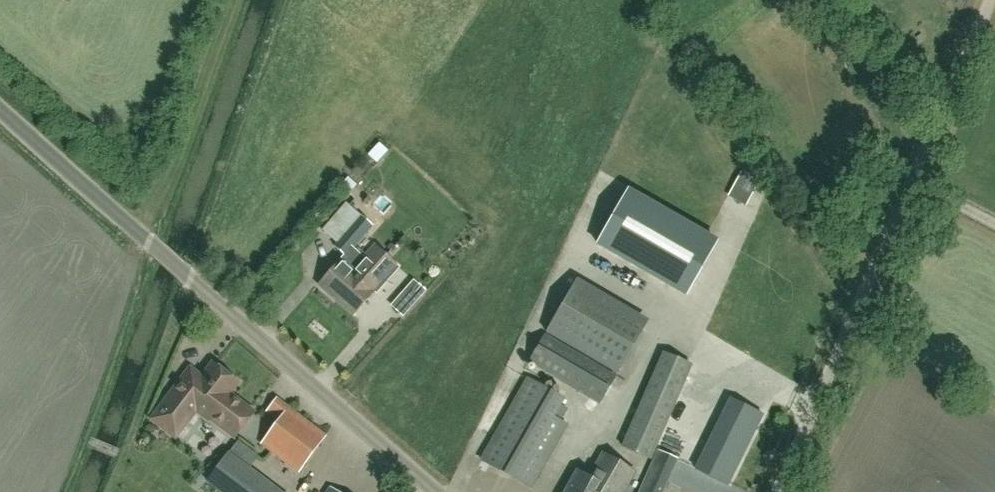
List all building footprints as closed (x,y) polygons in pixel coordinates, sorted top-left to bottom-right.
[(740,178),(730,195),(748,205),(757,188),(740,178)] [(597,244),(685,294),(716,241),(628,190),(597,244)] [(373,225),(360,215),(334,245),(346,255),(347,255),(354,247),(373,225)] [(347,255),(346,255),(321,282),(340,298),(337,301),(353,315),(374,292),(372,290),(396,265),(376,246),(366,257),(354,247),(347,255)] [(613,313),(589,355),(618,372),(642,329),(613,313)] [(529,361),(600,402),(616,375),(545,334),(529,361)] [(640,407),(667,419),(691,364),(663,353),(640,407)] [(152,419),(164,429),(175,437),(187,421),(197,408),(235,437),(253,413),(228,394),(237,383),(213,365),(201,380),(189,371),(152,419)] [(526,380),(481,462),(530,489),(565,425),(552,417),(562,400),(526,380)] [(325,436),(276,399),(265,412),(277,421),(262,441),(261,443),(298,471),(325,436)] [(731,400),(704,473),(738,486),(766,414),(731,400)] [(659,448),(640,491),(662,491),(678,457),(659,448)] [(228,452),(207,481),(221,491),(280,491),(228,452)] [(633,471),(602,454),(589,478),(577,472),(566,491),(622,491),(633,471)] [(700,490),(700,473),(688,473),(688,490),(700,490)]
